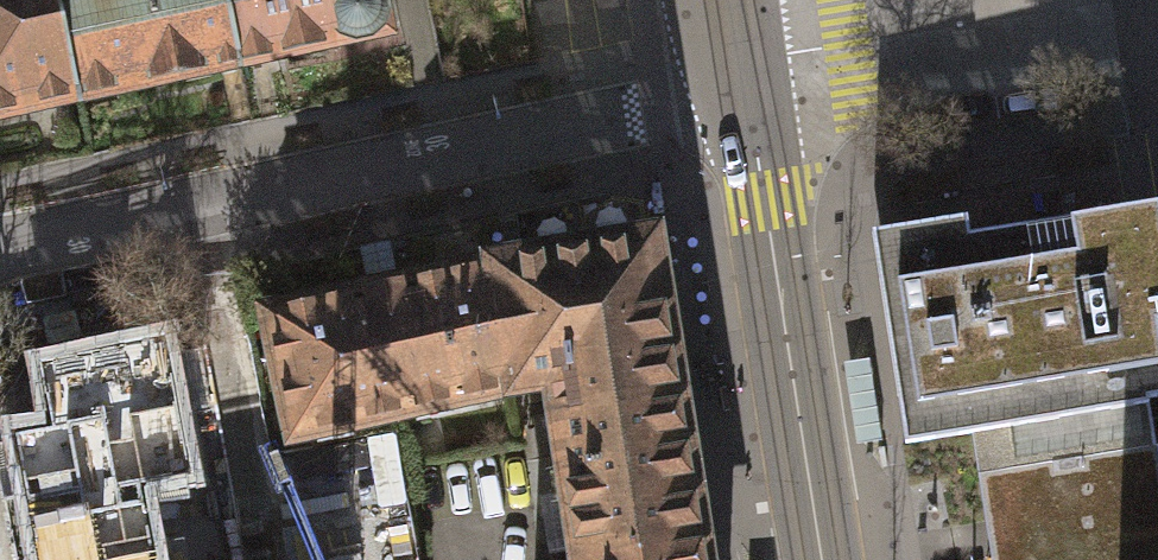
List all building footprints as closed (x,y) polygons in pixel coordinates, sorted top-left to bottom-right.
[(77,98),(54,0),(0,0),(0,109),(77,98)] [(238,58),(225,0),(54,0),(77,98),(171,72),(186,81),(212,75),(216,64),(238,58)] [(372,39),(385,26),(385,2),(383,0),(225,0),(238,58),(341,38),(372,39)] [(972,433),(989,430),(1007,428),(1013,468),(1155,446),(1148,405),(1148,400),(1157,399),(1157,206),(969,235),(966,218),(915,226),(872,233),(905,443),(972,433)] [(677,299),(662,301),(653,241),(495,265),(514,389),(565,381),(569,408),(556,411),(556,414),(677,395),(669,344),(683,341),(677,299)] [(514,389),(495,265),(267,313),(293,435),(514,389)] [(144,487),(192,478),(174,378),(125,387),(118,347),(36,362),(48,426),(12,433),(35,559),(157,559),(144,487)] [(578,556),(699,538),(677,395),(556,414),(578,556)] [(1013,468),(1007,428),(989,430),(972,433),(992,559),(1027,559),(1023,531),(1013,468)] [(1157,446),(1155,446),(1013,468),(1027,559),(1157,559),(1157,448),(1157,446)] [(699,538),(578,556),(579,559),(703,559),(699,538)]
